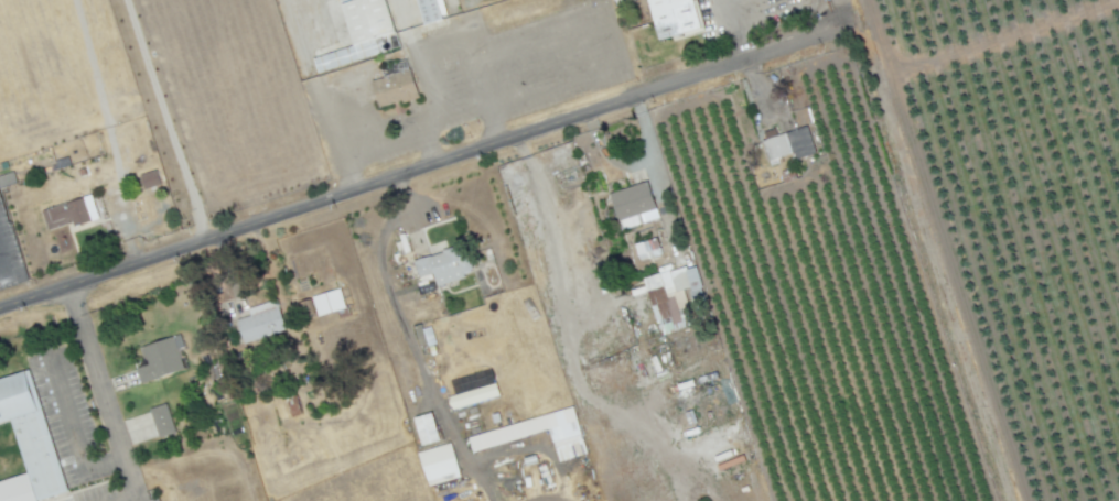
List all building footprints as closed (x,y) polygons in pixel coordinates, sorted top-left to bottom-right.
[(385,0),(352,0),(340,3),(352,46),(313,57),(317,71),(399,49),(385,0)] [(442,0),(418,0),(421,23),(445,19),(442,0)] [(650,17),(645,0),(688,0),(689,2),(650,17)] [(646,22),(688,7),(700,47),(657,62),(646,22)] [(378,108),(418,96),(410,70),(370,81),(378,108)] [(775,135),(774,133),(761,137),(768,162),(793,155),(795,159),(815,153),(807,126),(775,135)] [(138,175),(143,189),(159,184),(155,170),(138,175)] [(609,193),(620,229),(658,218),(647,181),(609,193)] [(98,218),(90,195),(40,211),(47,230),(72,222),(74,226),(98,218)] [(634,243),(638,261),(661,255),(657,238),(634,243)] [(433,274),(435,284),(469,276),(463,247),(413,258),(417,277),(433,274)] [(643,278),(658,334),(685,327),(679,304),(675,305),(672,293),(689,288),(692,295),(702,293),(694,264),(643,278)] [(311,297),(317,316),(345,308),(339,288),(311,297)] [(242,343),(284,330),(275,300),(247,309),(249,316),(235,320),(242,343)] [(429,325),(414,330),(420,348),(435,343),(429,325)] [(139,369),(152,366),(147,347),(177,336),(189,370),(143,384),(139,369)] [(74,490),(42,500),(17,422),(0,427),(0,383),(34,371),(74,490)] [(151,411),(170,404),(179,433),(161,439),(151,411)] [(467,434),(470,450),(550,431),(557,461),(585,454),(574,409),(467,434)] [(420,445),(438,442),(433,413),(415,417),(420,445)] [(459,477),(450,443),(417,452),(427,486),(459,477)]
